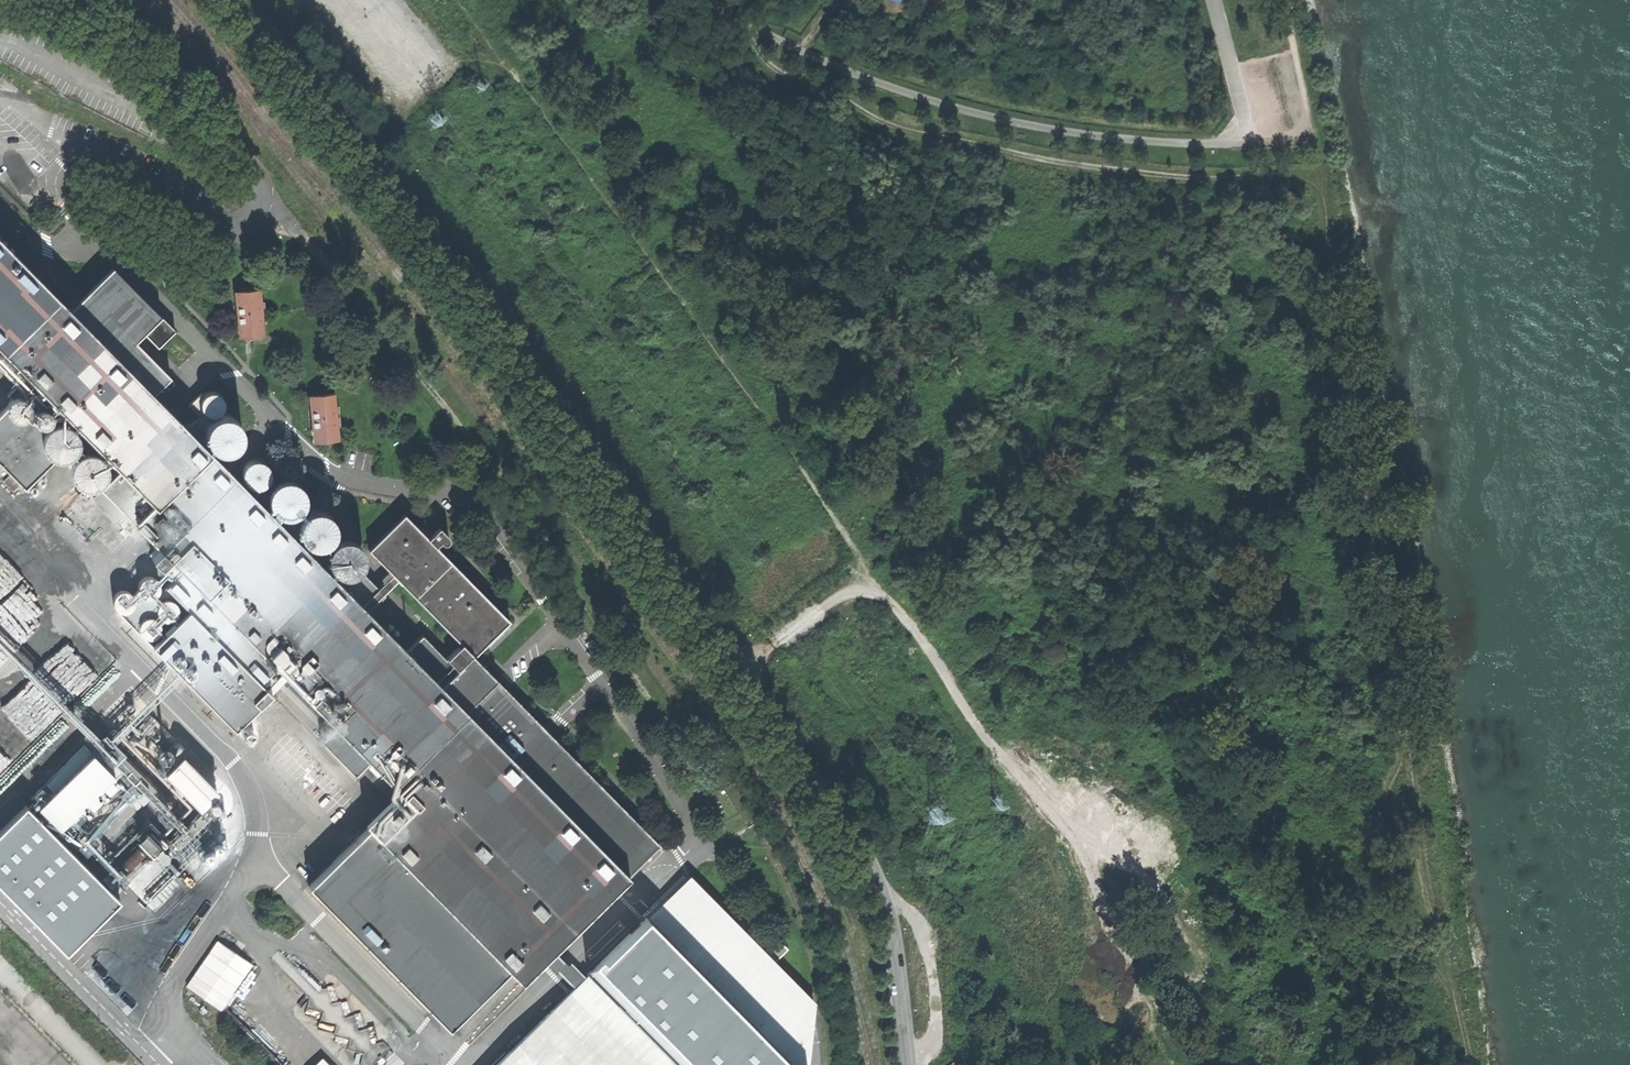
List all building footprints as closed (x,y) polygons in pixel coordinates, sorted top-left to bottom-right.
[(87,182),(81,175),(75,181),(78,184),(73,188),(73,192),(77,195),(81,196),(86,192),(88,194),(94,188),(87,182)] [(518,984),(540,963),(550,952),(626,878),(603,855),(611,847),(634,870),(657,847),(472,658),(508,622),(434,547),(438,543),(439,544),(444,544),(446,543),(446,538),(437,528),(426,539),(415,528),(403,515),(367,551),(459,646),(445,661),(421,637),(405,652),(367,614),(308,554),(243,487),(152,394),(169,378),(134,343),(143,334),(156,348),(174,331),(112,267),(68,310),(0,240),(0,351),(25,377),(17,384),(6,394),(10,399),(5,404),(5,407),(0,412),(0,466),(31,498),(47,482),(39,474),(61,452),(76,467),(76,472),(77,476),(80,479),(84,482),(86,482),(90,480),(99,490),(91,498),(128,536),(136,528),(159,551),(150,559),(159,568),(160,567),(161,574),(165,579),(170,579),(175,576),(164,587),(165,589),(159,593),(159,583),(153,577),(143,576),(136,583),(136,593),(134,593),(132,597),(130,595),(127,593),(122,592),(117,593),(113,597),(112,603),(113,607),(116,611),(117,613),(233,732),(270,696),(259,684),(274,669),(285,679),(277,687),(324,735),(332,727),(366,761),(357,769),(392,805),(401,797),(411,807),(400,818),(392,810),(387,815),(385,813),(368,830),(367,829),(306,888),(446,1031),(506,971),(518,984)] [(239,336),(262,334),(257,287),(246,288),(234,289),(239,336)] [(313,441),(336,439),(331,392),(320,393),(308,395),(313,441)] [(425,518),(415,528),(426,539),(437,528),(425,518)] [(113,781),(92,760),(37,813),(59,837),(113,781)] [(218,796),(183,762),(165,780),(199,814),(218,796)] [(28,812),(0,836),(0,891),(66,962),(120,907),(28,812)] [(626,878),(634,870),(611,847),(603,855),(626,878)] [(253,966),(218,941),(185,987),(222,1012),(253,966)] [(558,981),(571,993),(581,983),(569,971),(550,952),(540,963),(558,981)] [(596,968),(583,981),(658,1058),(672,1045),(596,968)] [(658,1058),(583,981),(581,983),(571,993),(497,1064),(665,1064),(658,1058)]
